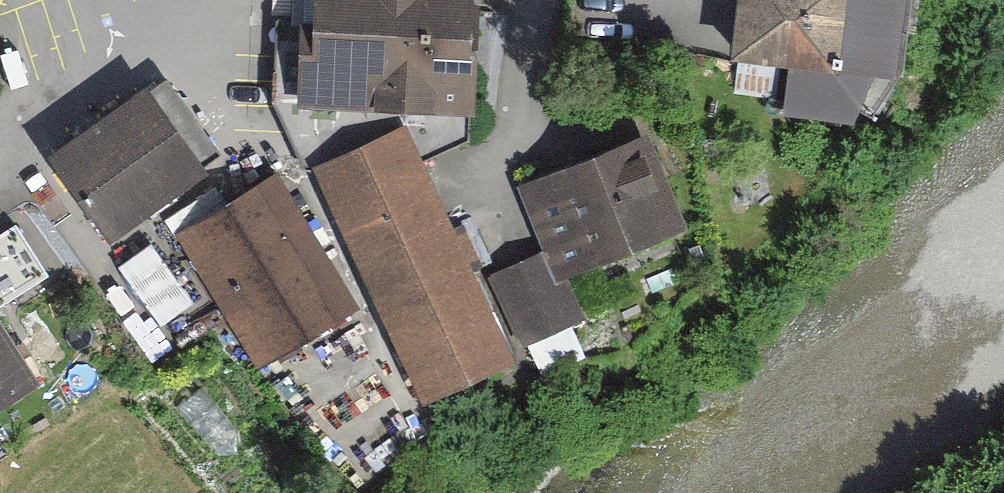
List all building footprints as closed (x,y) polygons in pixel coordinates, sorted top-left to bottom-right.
[(275,17),(275,29),(274,39),(275,43),(275,103),(285,128),(304,173),(309,174),(316,174),(422,402),(518,361),(474,269),(483,264),(467,230),(458,234),(421,159),(470,139),(471,110),(474,27),(475,2),(475,0),(292,0),(275,17)] [(741,8),(736,53),(741,54),(777,59),(790,60),(784,111),(854,120),(876,71),(901,75),(911,0),(742,0),(741,8)] [(777,59),(741,54),(739,63),(735,91),(773,97),(777,59)] [(109,239),(69,182),(52,192),(35,203),(161,369),(213,329),(363,492),(421,447),(399,413),(355,306),(286,167),(237,157),(222,154),(210,138),(165,78),(149,82),(210,169),(109,239)] [(210,169),(149,82),(121,101),(84,127),(58,145),(48,152),(69,182),(109,239),(210,169)] [(545,251),(557,280),(569,275),(686,225),(649,133),(553,170),(517,184),(545,251)] [(51,258),(28,223),(23,217),(12,224),(0,232),(0,292),(51,258)] [(557,280),(545,251),(520,263),(490,276),(522,346),(586,317),(569,275),(557,280)] [(39,380),(0,320),(0,405),(39,380)]
